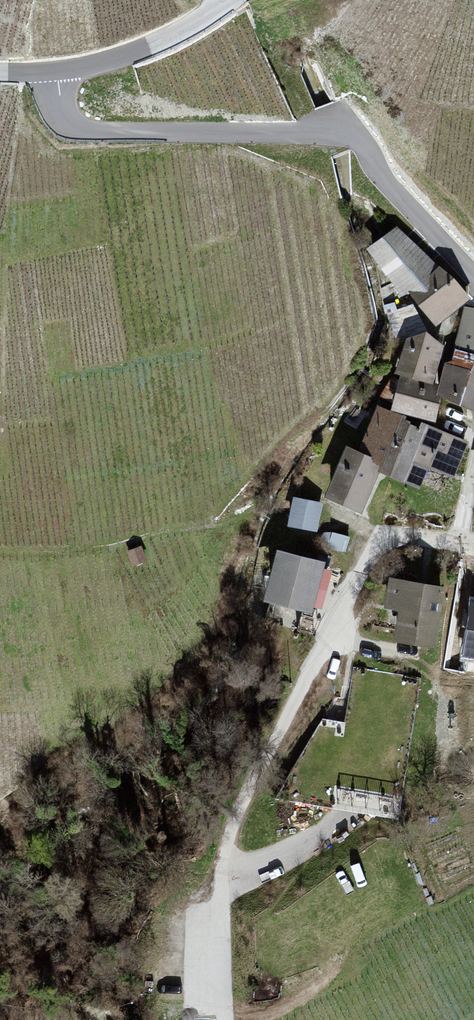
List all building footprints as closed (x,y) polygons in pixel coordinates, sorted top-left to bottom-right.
[(396,224),(365,245),(396,289),(404,284),(434,322),(468,295),(436,263),(396,224)] [(463,305),(453,341),(437,379),(433,388),(436,389),(473,407),(473,309),(463,305)] [(441,340),(404,331),(392,365),(431,378),(441,340)] [(431,378),(392,365),(389,405),(433,418),(436,389),(433,388),(437,379),(431,378)] [(376,401),(356,445),(369,451),(370,456),(377,459),(375,466),(419,486),(426,463),(455,474),(468,439),(376,401)] [(343,440),(322,493),(359,510),(378,467),(374,466),(376,459),(369,456),(368,451),(343,440)] [(322,500),(291,493),(286,522),(316,528),(322,500)] [(332,529),(322,530),(320,540),(343,553),(350,535),(332,529)] [(324,558),(273,541),(257,591),(309,610),(324,558)] [(443,581),(385,572),(382,604),(394,606),(392,633),(432,639),(443,581)]
